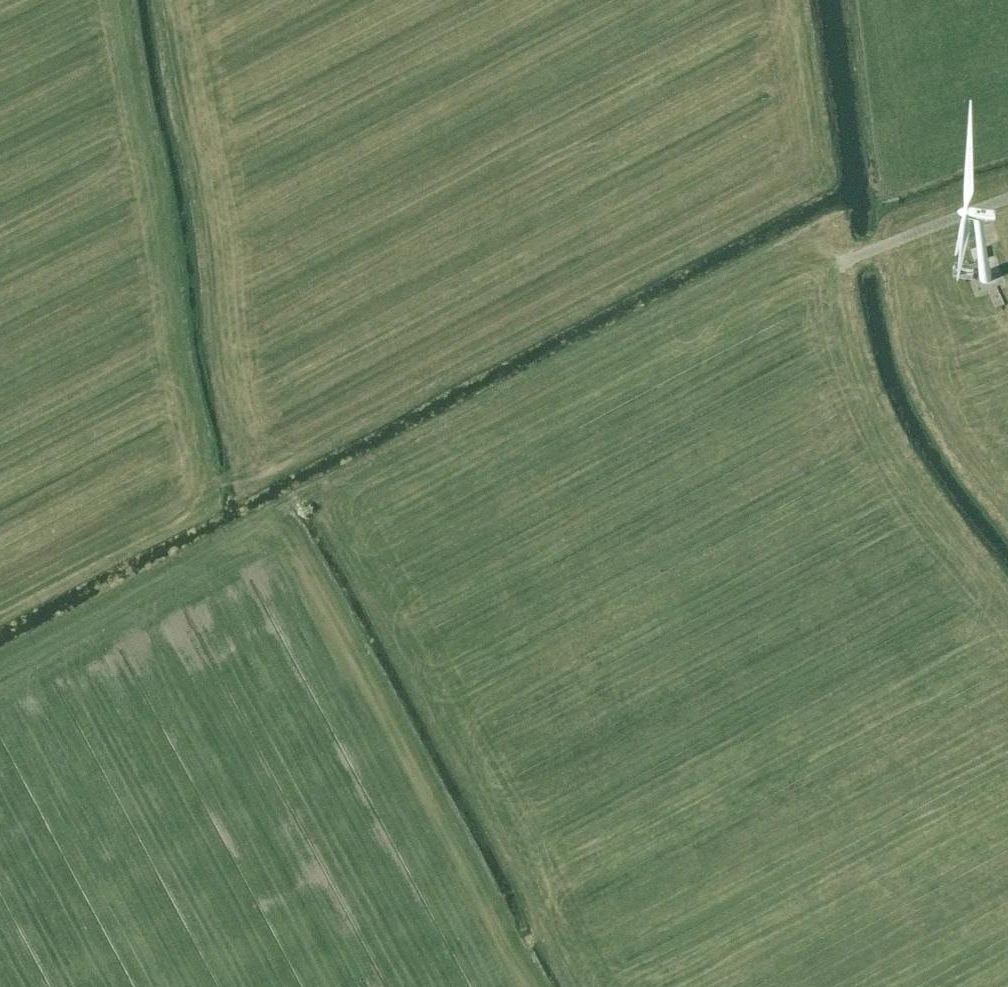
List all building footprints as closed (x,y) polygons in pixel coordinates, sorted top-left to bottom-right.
[(988,272),(987,272),(986,272),(985,272),(984,272),(983,272),(982,272),(981,273),(980,273),(980,274),(979,275),(979,276),(979,277),(979,278),(979,279),(979,280),(979,281),(980,282),(981,282),(981,283),(982,283),(983,284),(984,284),(985,284),(986,284),(987,283),(988,283),(989,282),(990,282),(990,281),(991,280),(991,279),(991,278),(991,277),(991,276),(990,275),(990,274),(989,274),(988,273),(988,272)]
